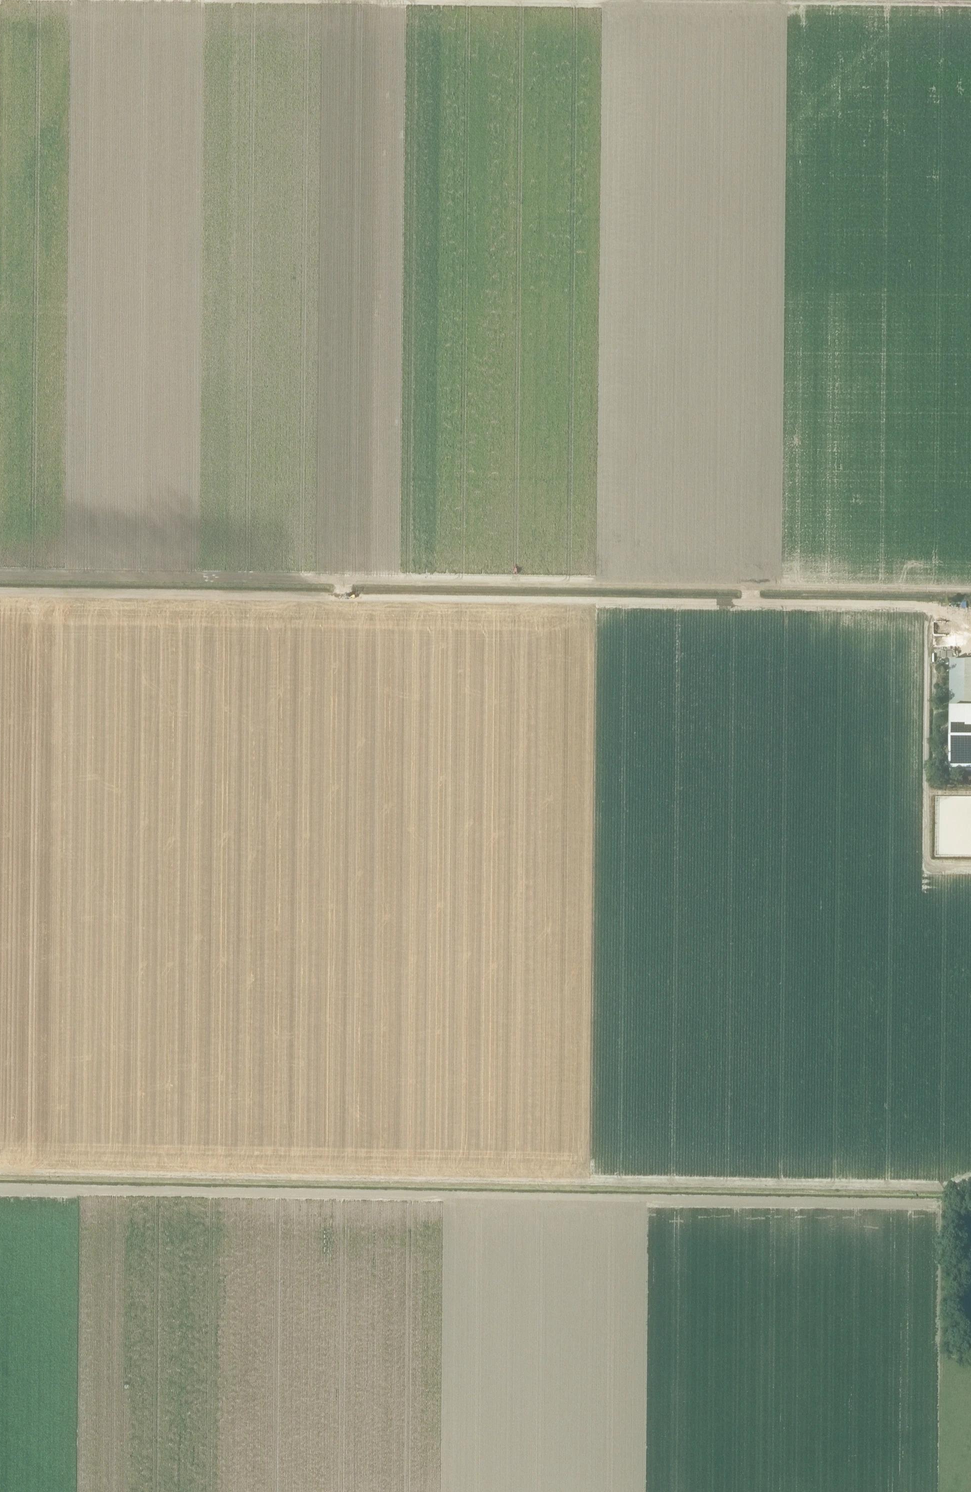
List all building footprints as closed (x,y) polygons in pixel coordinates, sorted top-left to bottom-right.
[(950,660),(950,709),(970,709),(970,660),(950,660)] [(950,709),(950,771),(970,771),(970,709),(950,709)]
